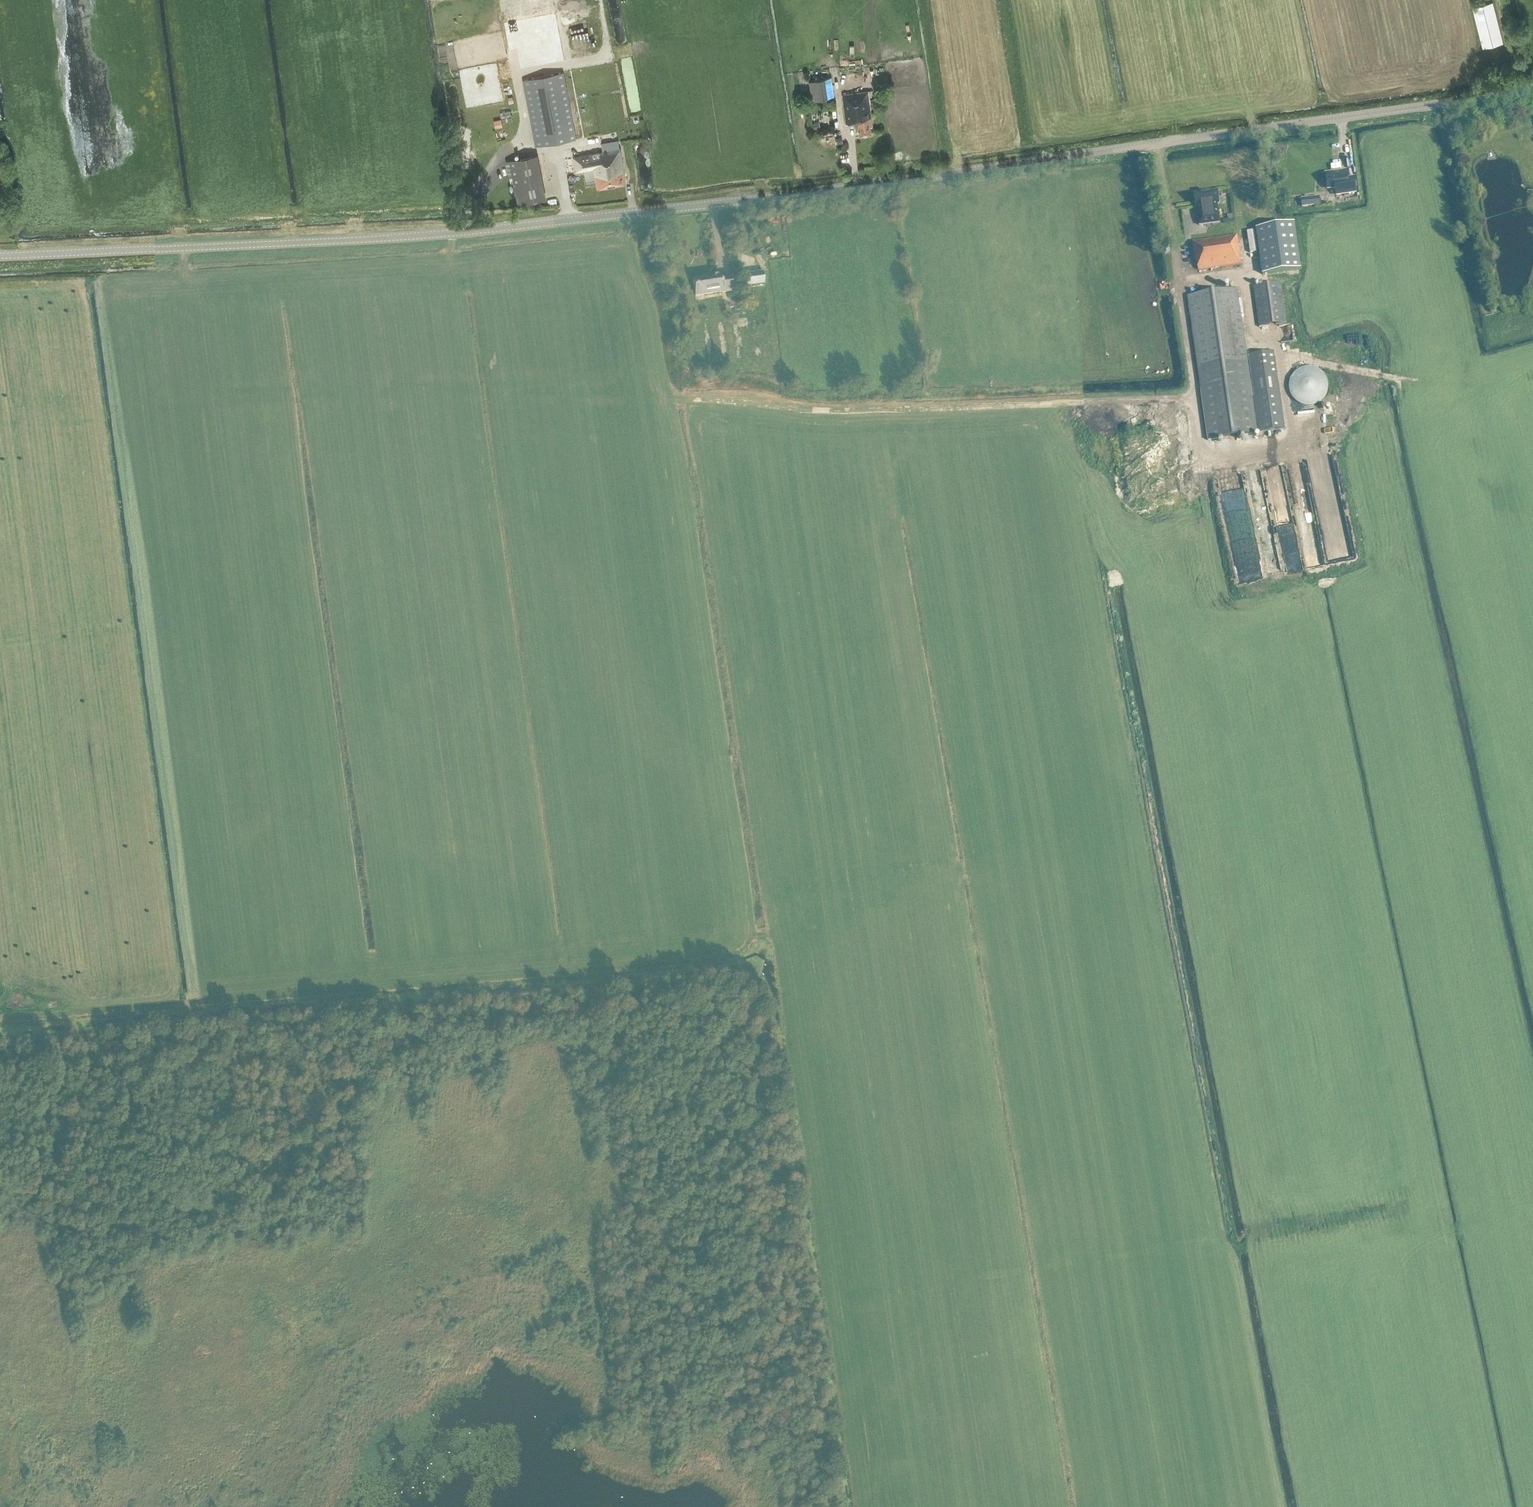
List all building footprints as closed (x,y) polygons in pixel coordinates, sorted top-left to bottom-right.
[(1485,47),(1501,43),(1491,4),(1475,8),(1485,47)] [(536,145),(576,138),(564,73),(523,80),(536,145)] [(828,97),(825,78),(809,80),(812,100),(828,97)] [(870,91),(844,94),(848,124),(859,123),(861,136),(873,135),(872,127),(874,127),(870,97),(870,91)] [(503,118),(495,120),(497,127),(505,126),(503,118)] [(575,158),(577,171),(594,168),(596,176),(598,188),(627,182),(621,150),(575,158)] [(545,197),(538,154),(510,160),(518,202),(545,197)] [(1356,194),(1354,179),(1348,180),(1347,172),(1325,175),(1327,189),(1336,188),(1337,196),(1356,194)] [(1219,205),(1217,192),(1194,195),(1195,208),(1197,208),(1199,226),(1220,223),(1217,205),(1219,205)] [(1301,200),(1302,208),(1311,206),(1319,205),(1318,198),(1310,199),(1301,200)] [(1296,271),(1300,270),(1294,224),(1256,230),(1262,276),(1296,271)] [(1237,237),(1224,238),(1206,241),(1193,243),(1195,262),(1197,262),(1199,271),(1241,264),(1237,237)] [(746,286),(764,284),(762,271),(745,273),(746,286)] [(720,292),(733,290),(731,276),(719,278),(719,274),(707,275),(707,277),(692,279),(694,295),(720,291),(720,292)] [(1260,328),(1286,324),(1281,285),(1254,288),(1260,328)] [(1252,398),(1247,362),(1237,291),(1188,298),(1208,441),(1285,430),(1274,353),(1249,356),(1255,398),(1252,398)] [(1316,369),(1314,369),(1313,368),(1311,368),(1309,368),(1307,368),(1306,368),(1303,368),(1302,369),(1300,369),(1299,370),(1297,371),(1295,373),(1294,374),(1292,376),(1291,377),(1291,378),(1290,380),(1290,381),(1290,382),(1289,383),(1289,384),(1289,386),(1289,387),(1289,389),(1289,391),(1289,392),(1290,395),(1291,396),(1291,397),(1292,398),(1293,399),(1294,400),(1296,402),(1297,403),(1298,404),(1300,405),(1302,406),(1304,406),(1307,407),(1308,407),(1310,407),(1311,407),(1313,406),(1314,406),(1316,405),(1317,405),(1319,404),(1320,403),(1321,402),(1322,401),(1323,401),(1323,400),(1324,399),(1325,397),(1326,396),(1326,395),(1327,394),(1327,392),(1328,391),(1328,390),(1328,388),(1328,387),(1328,385),(1327,383),(1327,382),(1327,381),(1326,380),(1326,378),(1325,377),(1324,376),(1323,375),(1323,374),(1321,373),(1319,371),(1317,370),(1316,369)] [(1291,510),(1283,468),(1267,471),(1275,514),(1291,510)]
